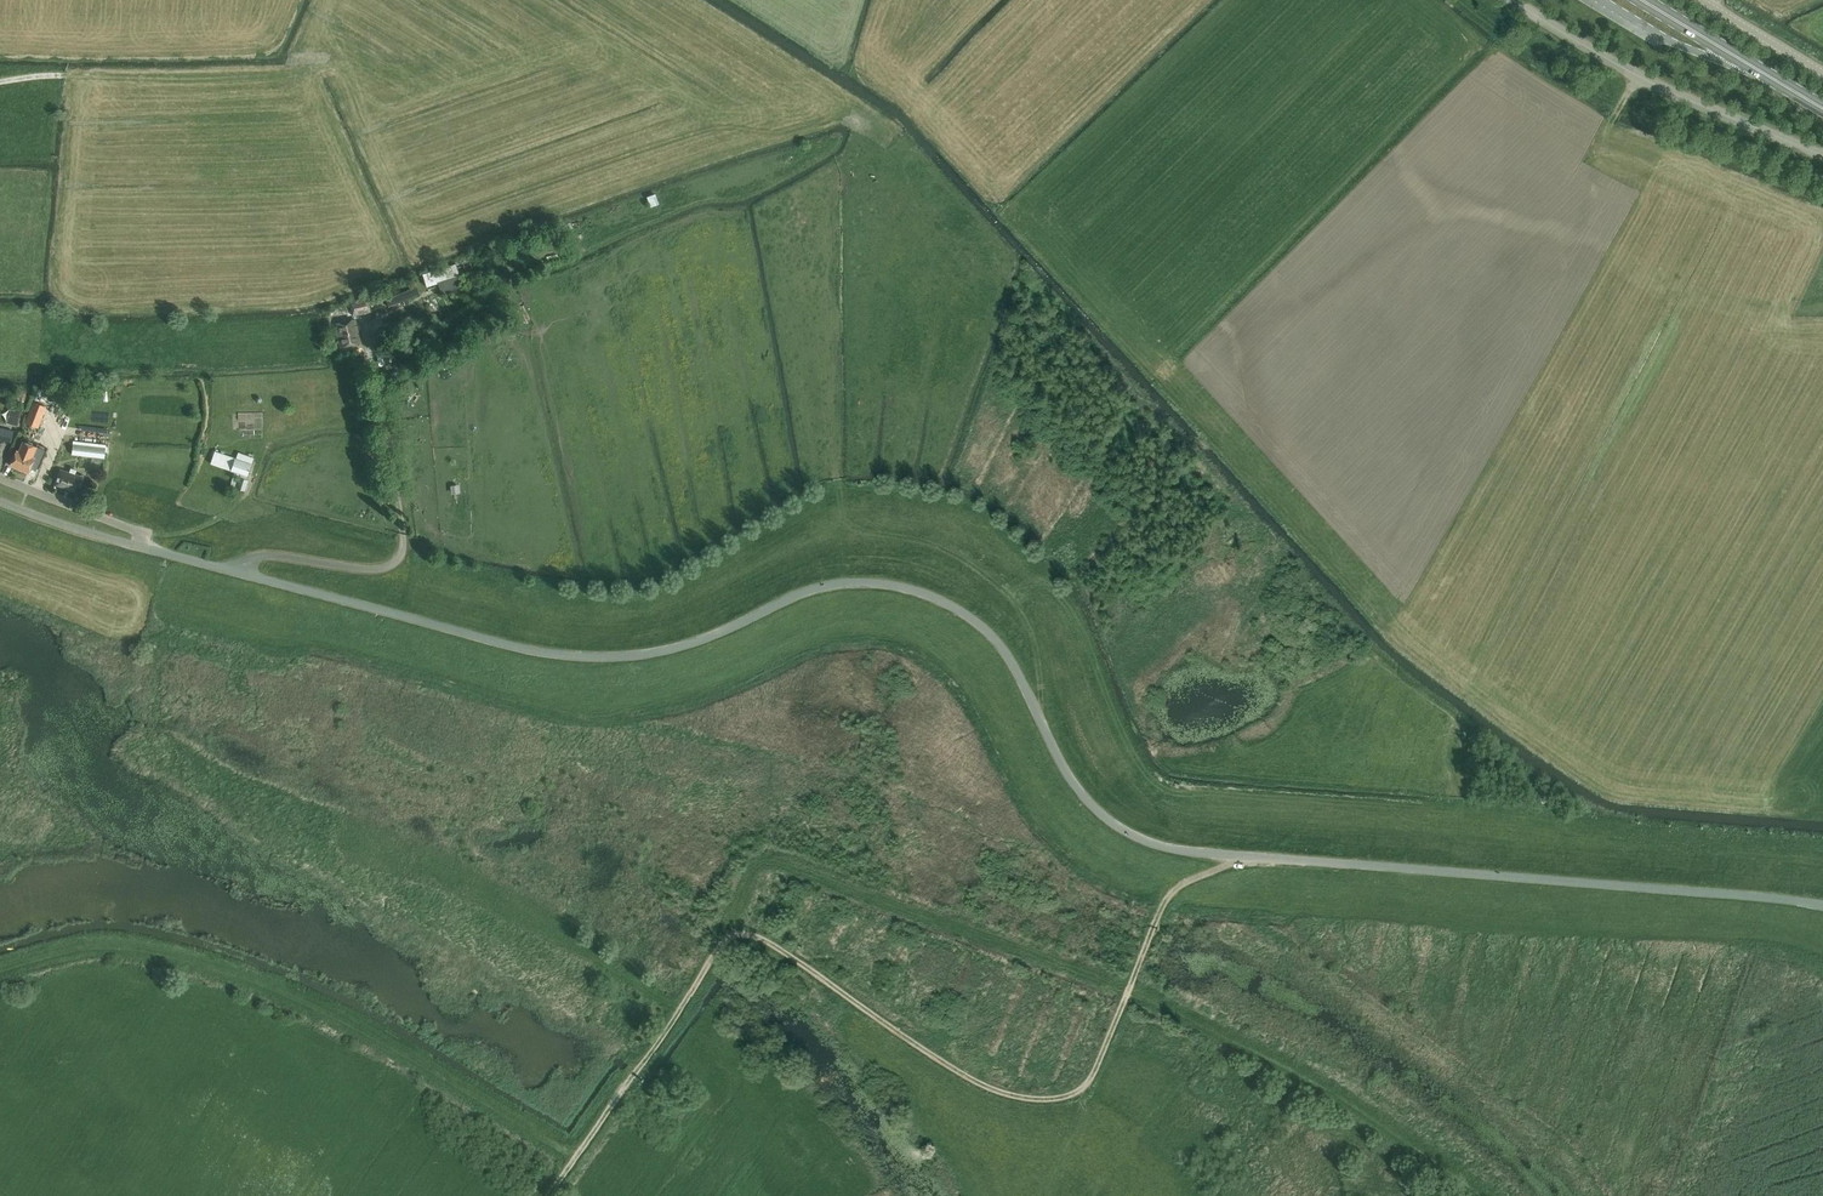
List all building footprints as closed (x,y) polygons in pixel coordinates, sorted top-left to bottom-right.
[(461,285),(460,277),(455,263),(422,275),(426,287),(438,283),(442,297),(463,291),(461,285)] [(352,311),(353,316),(370,312),(367,298),(349,302),(350,307),(341,309),(344,322),(335,324),(340,348),(360,343),(355,320),(349,321),(347,312),(352,311)] [(3,417),(15,422),(21,408),(9,403),(3,417)] [(26,423),(38,427),(45,407),(34,403),(26,423)] [(5,444),(4,443),(5,441),(11,442),(14,431),(0,428),(0,465),(5,444)] [(23,441),(19,451),(16,450),(10,465),(28,473),(31,466),(39,470),(42,461),(34,458),(32,457),(36,447),(23,441)] [(104,462),(104,458),(105,448),(73,444),(72,455),(92,457),(92,461),(104,462)] [(251,464),(235,459),(214,452),(211,464),(247,476),(251,464)] [(55,484),(78,492),(83,478),(60,470),(55,484)] [(239,478),(236,489),(245,491),(248,480),(239,478)] [(1043,1124),(1058,1122),(1057,1113),(1041,1116),(1043,1124)] [(1112,1138),(1122,1136),(1119,1124),(1110,1125),(1112,1138)] [(1122,1139),(1112,1142),(1114,1148),(1124,1145),(1122,1139)]
